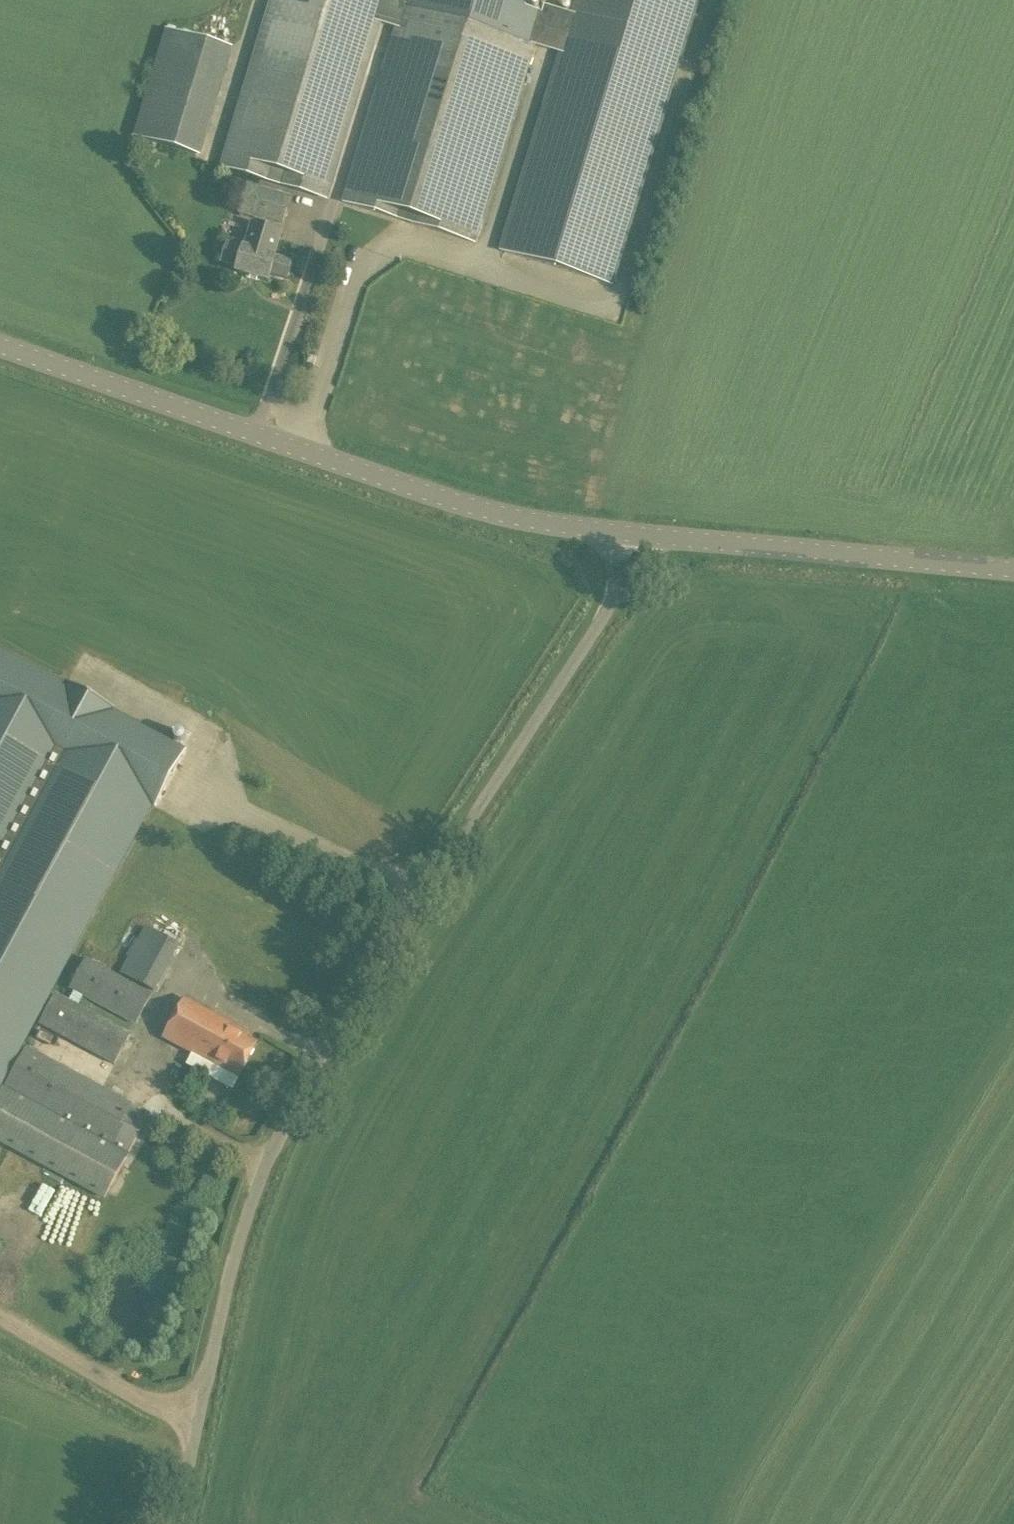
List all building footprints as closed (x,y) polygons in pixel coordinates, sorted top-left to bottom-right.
[(224,164),(249,172),(328,196),(381,23),(388,0),(273,0),(224,164)] [(397,219),(475,243),(541,27),(565,34),(571,13),(549,6),(551,0),(405,0),(404,4),(389,0),(388,0),(381,23),(398,29),(345,204),(397,219)] [(571,13),(565,34),(500,250),(613,284),(698,0),(575,0),(571,13)] [(201,157),(205,142),(137,122),(132,137),(201,157)] [(212,144),(208,158),(223,163),(227,148),(212,144)] [(282,226),(291,198),(262,189),(254,217),(282,226)] [(274,256),(279,239),(254,231),(249,249),(228,242),(222,263),(238,268),(236,273),(269,282),(271,276),(288,281),(293,262),(274,256)] [(22,1044),(152,804),(155,806),(185,751),(111,712),(113,708),(68,684),(66,687),(0,652),(0,1085),(22,1044)] [(125,973),(161,990),(184,940),(148,924),(125,973)] [(136,1025),(153,993),(86,957),(69,989),(136,1025)] [(113,1064),(131,1033),(56,993),(39,1024),(113,1064)] [(239,1079),(258,1044),(243,1036),(246,1031),(185,998),(163,1038),(193,1054),(187,1065),(232,1090),(238,1079),(239,1079)] [(22,1044),(0,1085),(0,1144),(105,1201),(151,1114),(100,1087),(71,1071),(22,1044)]
